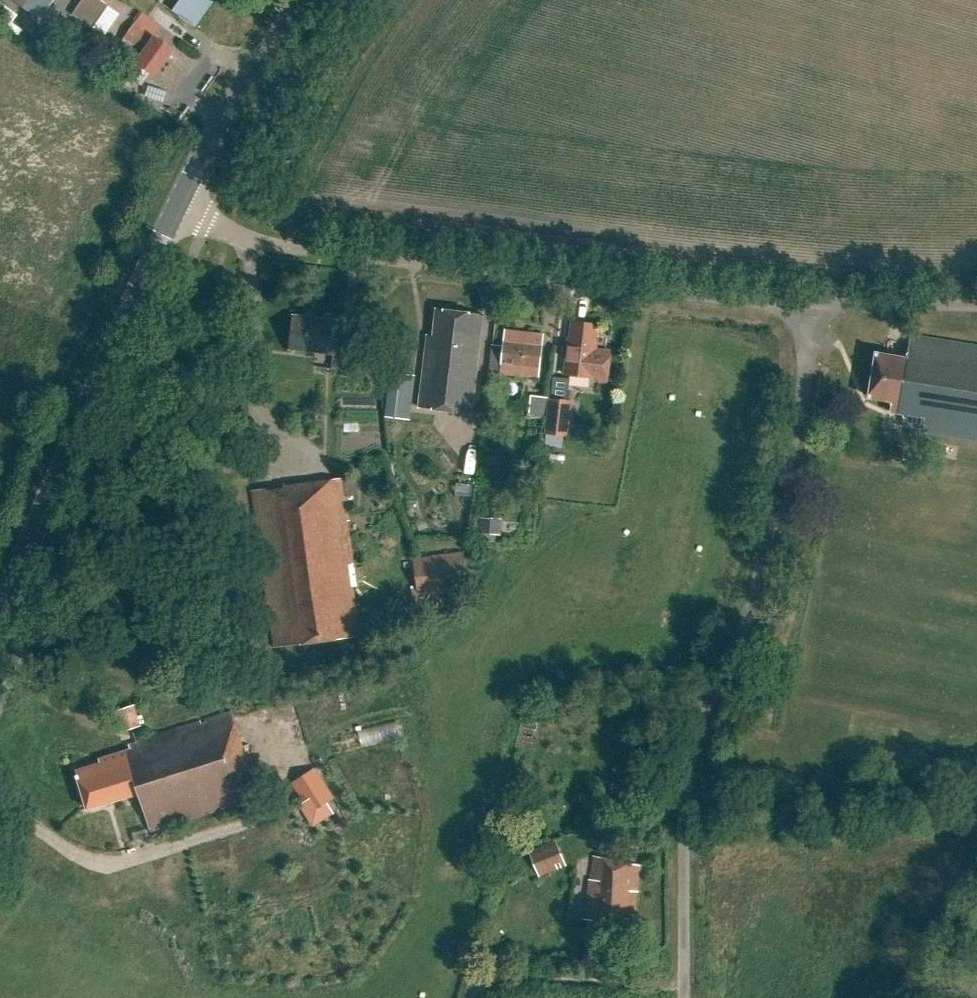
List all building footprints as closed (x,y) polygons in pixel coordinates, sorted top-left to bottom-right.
[(39,19),(52,0),(13,0),(39,19)] [(108,5),(100,0),(82,0),(72,14),(92,28),(108,5)] [(172,13),(195,29),(216,0),(181,0),(172,13)] [(125,39),(144,53),(138,61),(156,75),(175,51),(157,37),(155,40),(136,25),(125,39)] [(428,335),(421,406),(473,412),(483,316),(436,311),(434,335),(428,335)] [(334,353),(332,372),(348,373),(350,349),(336,348),(338,323),(295,319),(292,348),(334,353)] [(597,327),(572,324),(565,377),(606,383),(610,354),(594,352),(597,327)] [(500,377),(500,374),(537,379),(542,335),(505,331),(503,347),(492,345),(488,375),(500,377)] [(902,424),(923,428),(922,433),(976,442),(976,349),(911,339),(908,361),(876,356),(869,400),(891,403),(889,413),(904,415),(902,424)] [(526,395),(524,415),(537,416),(539,395),(526,395)] [(569,403),(548,400),(544,436),(564,439),(569,403)] [(344,479),(253,491),(275,650),(361,638),(354,589),(358,589),(349,521),(350,521),(344,479)] [(474,516),(473,533),(498,533),(498,517),(474,516)] [(464,554),(414,561),(420,597),(469,589),(464,554)] [(136,705),(113,711),(119,733),(142,727),(136,705)] [(248,772),(250,772),(232,713),(138,742),(138,744),(130,746),(131,749),(99,759),(101,763),(76,771),(88,809),(140,792),(153,832),(257,799),(248,772)] [(397,719),(353,730),(357,745),(401,734),(397,719)] [(329,797),(313,769),(295,780),(317,818),(339,805),(333,795),(329,797)] [(565,866),(555,839),(527,850),(538,877),(565,866)] [(593,860),(584,920),(621,925),(622,917),(634,919),(641,868),(593,860)]
